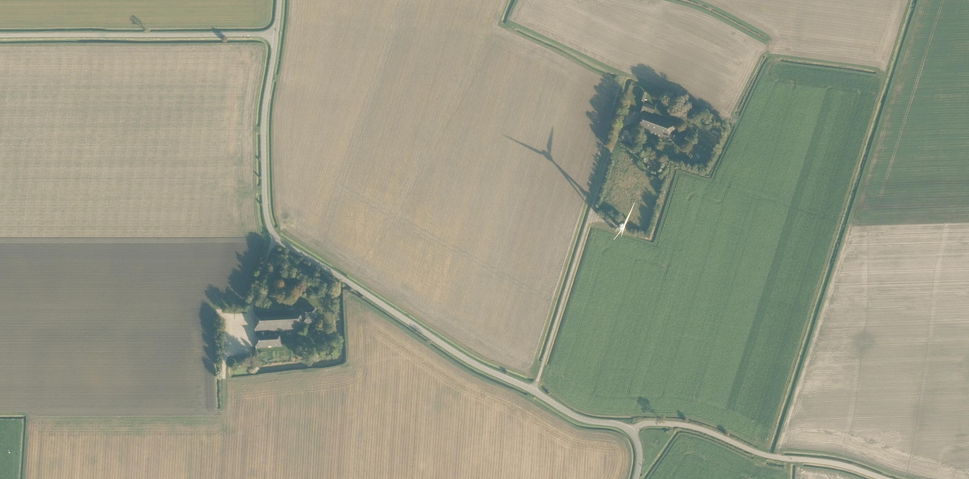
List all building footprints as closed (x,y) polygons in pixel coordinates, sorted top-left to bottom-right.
[(644,110),(653,114),(655,107),(644,103),(635,128),(668,139),(668,138),(673,139),(684,143),(687,134),(684,133),(684,134),(675,132),(678,123),(653,114),(644,111),(644,110)] [(305,323),(316,323),(315,308),(301,309),(301,310),(294,310),(294,308),(254,310),(256,348),(281,346),(280,331),(305,329),(305,323)] [(236,345),(245,345),(244,331),(236,331),(236,312),(230,312),(231,340),(238,339),(238,343),(236,344),(236,345)]
